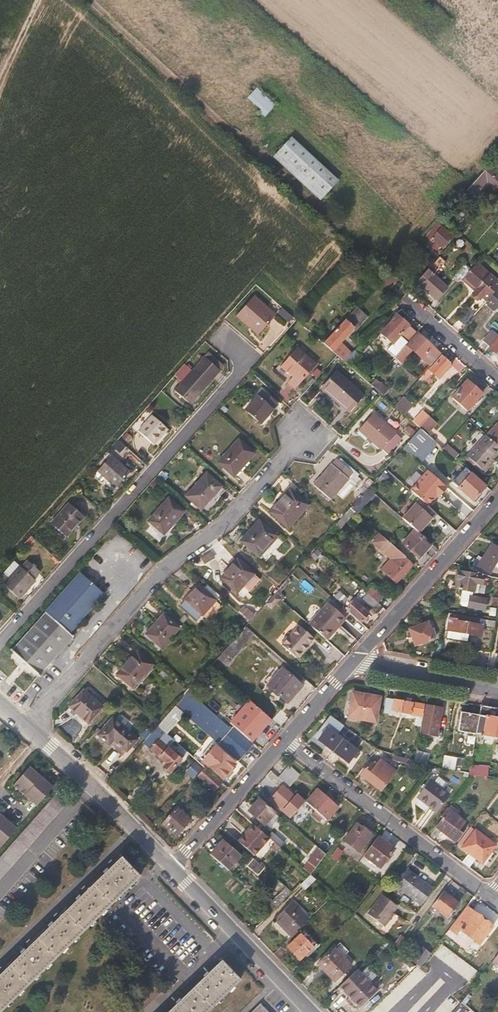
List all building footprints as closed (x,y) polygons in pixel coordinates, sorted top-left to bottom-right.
[(246,98),(265,116),(275,105),(257,87),(246,98)] [(319,202),(338,182),(291,137),(272,157),(319,202)] [(491,166),(468,191),(474,198),(488,184),(494,190),(497,185),(497,173),(491,166)] [(453,237),(438,224),(427,237),(430,240),(431,239),(435,242),(431,247),(436,251),(440,246),(443,248),(453,237)] [(436,258),(416,281),(437,300),(448,287),(434,275),(443,265),(436,258)] [(462,279),(467,283),(469,281),(477,288),(475,290),(472,293),(479,300),(482,297),(486,301),(496,289),(497,287),(497,282),(477,263),(471,270),(462,279)] [(462,279),(471,270),(464,265),(454,276),(460,282),(462,279)] [(388,273),(380,282),(390,291),(397,282),(388,273)] [(469,281),(467,283),(475,290),(477,288),(469,281)] [(496,289),(497,290),(485,304),(494,311),(497,306),(497,287),(496,289)] [(252,299),(237,316),(257,334),(273,317),(252,299)] [(464,324),(479,308),(473,303),(459,319),(464,324)] [(356,307),(322,344),(333,353),(354,329),(356,330),(368,317),(356,307)] [(277,314),(288,322),(292,317),(281,309),(277,314)] [(401,345),(415,330),(397,315),(381,332),(393,343),(396,340),(401,345)] [(497,336),(497,332),(495,329),(483,342),(488,347),(497,336)] [(440,353),(417,332),(409,341),(403,348),(395,357),(402,363),(413,351),(430,365),(440,353)] [(488,347),(497,356),(497,336),(488,347)] [(364,342),(355,350),(343,361),(349,367),(370,349),(364,342)] [(343,361),(355,350),(351,346),(338,357),(343,361)] [(315,364),(298,349),(282,367),(294,378),(289,383),(294,388),(315,364)] [(205,356),(217,369),(221,366),(209,353),(205,356)] [(442,357),(430,370),(437,378),(449,364),(442,357)] [(219,371),(204,358),(175,390),(190,404),(219,371)] [(337,372),(322,389),(348,412),(363,396),(337,372)] [(379,393),(382,395),(388,388),(376,378),(370,385),(379,393)] [(482,394),(467,381),(453,397),(467,411),(482,394)] [(257,397),(245,410),(260,424),(272,411),(257,397)] [(398,401),(394,406),(404,415),(408,410),(398,401)] [(373,414),(359,430),(388,455),(401,439),(373,414)] [(167,430),(153,417),(139,432),(154,445),(167,430)] [(420,429),(427,434),(431,429),(422,422),(418,427),(420,429)] [(497,446),(497,424),(487,436),(497,446)] [(427,470),(445,450),(442,447),(427,434),(420,429),(403,448),(426,469),(427,470)] [(255,453),(239,439),(218,462),(233,477),(255,453)] [(120,463),(131,451),(122,443),(111,456),(120,463)] [(111,456),(97,472),(115,489),(130,472),(120,463),(111,456)] [(336,459),(314,484),(331,499),(349,480),(355,485),(360,480),(336,459)] [(473,500),(486,486),(465,468),(452,482),(473,500)] [(420,499),(429,507),(434,500),(434,497),(436,495),(439,497),(447,488),(427,470),(410,490),(420,499)] [(206,473),(186,496),(200,509),(221,486),(206,473)] [(375,495),(368,488),(350,508),(355,512),(358,514),(375,495)] [(288,489),(269,511),(288,528),(308,506),(288,489)] [(168,498),(148,521),(164,535),(184,512),(168,498)] [(416,504),(433,518),(437,514),(429,507),(420,499),(416,504)] [(85,517),(69,503),(52,523),(67,537),(85,517)] [(416,504),(402,519),(414,530),(419,534),(433,518),(416,504)] [(337,522),(335,526),(339,530),(355,512),(350,508),(337,522)] [(277,537),(259,521),(241,541),(259,557),(277,537)] [(419,558),(431,545),(419,534),(414,530),(402,543),(419,558)] [(401,555),(402,554),(388,542),(382,548),(396,560),(385,572),(396,583),(412,565),(401,555)] [(491,544),(482,559),(479,556),(474,564),(490,574),(497,562),(497,548),(491,544)] [(325,556),(315,547),(309,555),(319,564),(325,556)] [(237,560),(221,578),(237,593),(253,575),(237,560)] [(87,565),(11,650),(40,675),(73,638),(68,634),(112,586),(87,565)] [(20,566),(4,584),(20,598),(36,580),(20,566)] [(481,585),(483,575),(462,572),(458,590),(473,593),(475,584),(481,585)] [(215,600),(197,585),(184,600),(202,616),(215,600)] [(339,591),(334,596),(343,604),(347,599),(339,591)] [(487,610),(489,598),(470,595),(468,607),(487,610)] [(377,613),(382,607),(373,599),(368,604),(377,613)] [(307,626),(327,642),(347,619),(327,602),(307,626)] [(368,614),(355,602),(347,611),(360,623),(368,614)] [(254,635),(267,621),(258,612),(249,623),(245,627),(254,635)] [(179,628),(164,615),(147,634),(162,647),(179,628)] [(450,616),(447,630),(477,636),(480,624),(465,622),(465,619),(450,616)] [(272,632),(266,639),(280,652),(294,637),(277,622),(269,630),(272,632)] [(428,622),(410,629),(415,645),(434,639),(428,622)] [(218,658),(227,666),(254,635),(245,627),(219,657),(218,658)] [(443,653),(445,640),(438,639),(436,652),(443,653)] [(154,665),(139,651),(118,674),(133,688),(154,665)] [(295,672),(306,681),(312,675),(301,666),(295,672)] [(171,683),(175,677),(165,668),(160,673),(171,683)] [(302,686),(282,669),(267,685),(287,703),(302,686)] [(252,742),(231,723),(191,688),(190,690),(176,706),(184,713),(239,762),(255,744),(252,742)] [(102,706),(85,690),(70,706),(88,722),(102,706)] [(379,697),(350,692),(346,717),(374,722),(379,697)] [(385,698),(383,712),(389,713),(390,711),(421,716),(423,704),(385,698)] [(250,701),(231,723),(252,742),(272,720),(250,701)] [(442,708),(425,705),(419,733),(436,736),(442,708)] [(160,724),(158,726),(163,730),(177,715),(180,718),(184,713),(176,706),(160,724)] [(481,706),(479,716),(476,733),(482,734),(482,736),(497,739),(497,709),(481,706)] [(458,731),(476,735),(476,733),(479,716),(461,712),(458,731)] [(315,737),(333,751),(342,740),(336,735),(344,726),(330,716),(315,737)] [(123,756),(128,760),(141,745),(143,743),(113,717),(99,734),(110,744),(114,740),(127,751),(123,756)] [(143,743),(141,745),(147,750),(150,747),(164,731),(163,730),(158,726),(143,743)] [(174,740),(164,731),(150,747),(167,763),(164,766),(171,772),(182,759),(168,747),(174,740)] [(357,751),(342,740),(333,751),(348,762),(357,751)] [(430,754),(416,751),(414,760),(427,764),(430,754)] [(409,766),(411,762),(395,755),(393,760),(409,766)] [(462,759),(444,756),(442,768),(460,771),(462,759)] [(225,776),(236,764),(228,757),(220,765),(214,759),(208,764),(223,778),(225,776)] [(381,760),(366,778),(381,790),(395,771),(381,760)] [(489,768),(471,764),(469,773),(474,773),(488,776),(489,768)] [(41,776),(29,766),(13,784),(24,794),(36,804),(52,786),(41,776)] [(289,766),(279,777),(286,783),(290,787),(300,776),(289,766)] [(215,789),(222,782),(220,781),(205,767),(199,774),(215,789)] [(267,776),(281,788),(283,786),(286,783),(279,777),(272,771),(267,776)] [(222,782),(228,788),(233,783),(225,776),(223,778),(220,781),(222,782)] [(431,782),(418,798),(436,811),(448,795),(431,782)] [(307,802),(298,794),(295,797),(283,786),(281,788),(272,799),(292,817),(307,802)] [(307,802),(318,812),(326,819),(327,820),(338,808),(317,790),(307,802)] [(275,814),(259,800),(249,811),(265,825),(266,823),(275,814)] [(177,809),(163,823),(177,837),(191,822),(177,809)] [(446,809),(440,817),(443,819),(437,828),(454,842),(467,825),(446,809)] [(322,823),(326,819),(318,812),(314,816),(322,823)] [(0,813),(0,845),(16,827),(5,817),(0,813)] [(279,817),(275,814),(266,823),(270,827),(279,817)] [(268,836),(255,824),(240,841),(255,855),(270,838),(268,836)] [(372,835),(357,824),(345,840),(359,852),(372,835)] [(495,846),(475,831),(463,848),(482,863),(495,846)] [(272,832),(268,836),(270,838),(281,847),(285,843),(272,832)] [(395,849),(378,836),(364,855),(381,867),(395,849)] [(211,854),(229,870),(240,857),(223,841),(211,854)] [(319,846),(303,867),(311,874),(327,853),(319,846)] [(339,847),(332,856),(337,860),(344,851),(339,847)] [(112,897),(139,871),(121,852),(94,878),(112,897)] [(258,875),(265,868),(249,854),(243,862),(258,875)] [(397,885),(421,904),(432,888),(408,870),(397,885)] [(306,889),(317,878),(311,874),(301,884),(306,889)] [(84,923),(112,897),(94,878),(66,904),(84,923)] [(266,894),(262,899),(274,910),(293,892),(287,887),(275,901),(266,894)] [(443,891),(433,905),(448,917),(459,903),(443,891)] [(396,910),(380,897),(366,916),(382,929),(396,910)] [(276,918),(292,935),(308,920),(292,903),(276,918)] [(56,949),(84,923),(66,904),(38,930),(56,949)] [(492,926),(467,906),(450,928),(457,933),(460,929),(476,941),(479,943),(492,926)] [(467,953),(476,941),(460,929),(457,933),(450,928),(445,935),(452,941),(467,953)] [(29,976),(56,949),(38,930),(10,957),(29,976)] [(303,932),(289,946),(301,959),(315,945),(303,932)] [(273,953),(281,961),(288,954),(280,946),(273,953)] [(335,949),(320,963),(336,980),(351,966),(335,949)] [(212,1001),(240,975),(221,956),(194,982),(212,1001)] [(29,976),(10,957),(0,968),(0,1001),(2,1003),(29,976)] [(361,975),(345,990),(360,1006),(376,991),(361,975)] [(212,1001),(194,982),(166,1008),(170,1011),(200,1011),(212,1001)] [(384,996),(394,987),(391,983),(381,992),(384,996)] [(464,999),(469,993),(463,987),(458,993),(464,999)]
